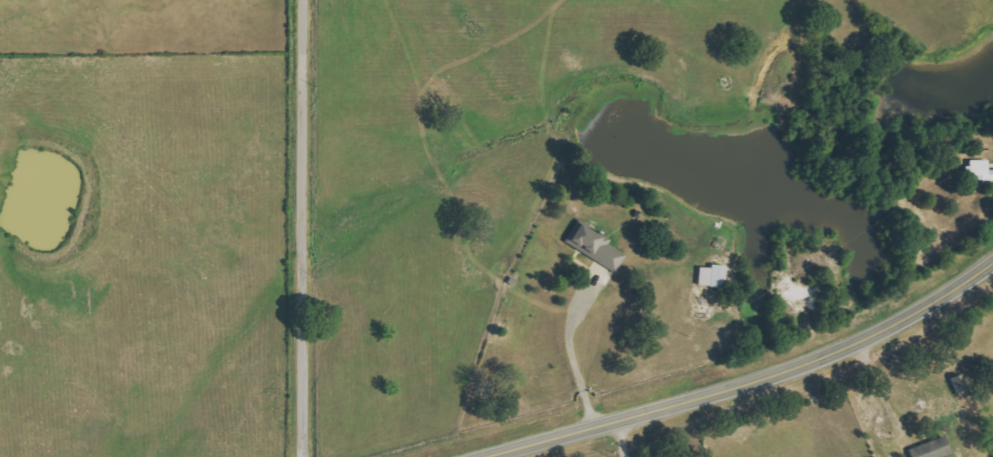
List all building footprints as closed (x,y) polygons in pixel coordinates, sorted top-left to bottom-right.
[(992,160),(974,160),(975,177),(984,176),(984,183),(992,182),(992,170),(992,160)] [(570,244),(619,274),(630,256),(612,245),(614,241),(583,222),(570,244)] [(729,287),(730,267),(703,265),(702,286),(729,287)] [(913,456),(949,456),(957,454),(950,435),(911,451),(913,456)]
